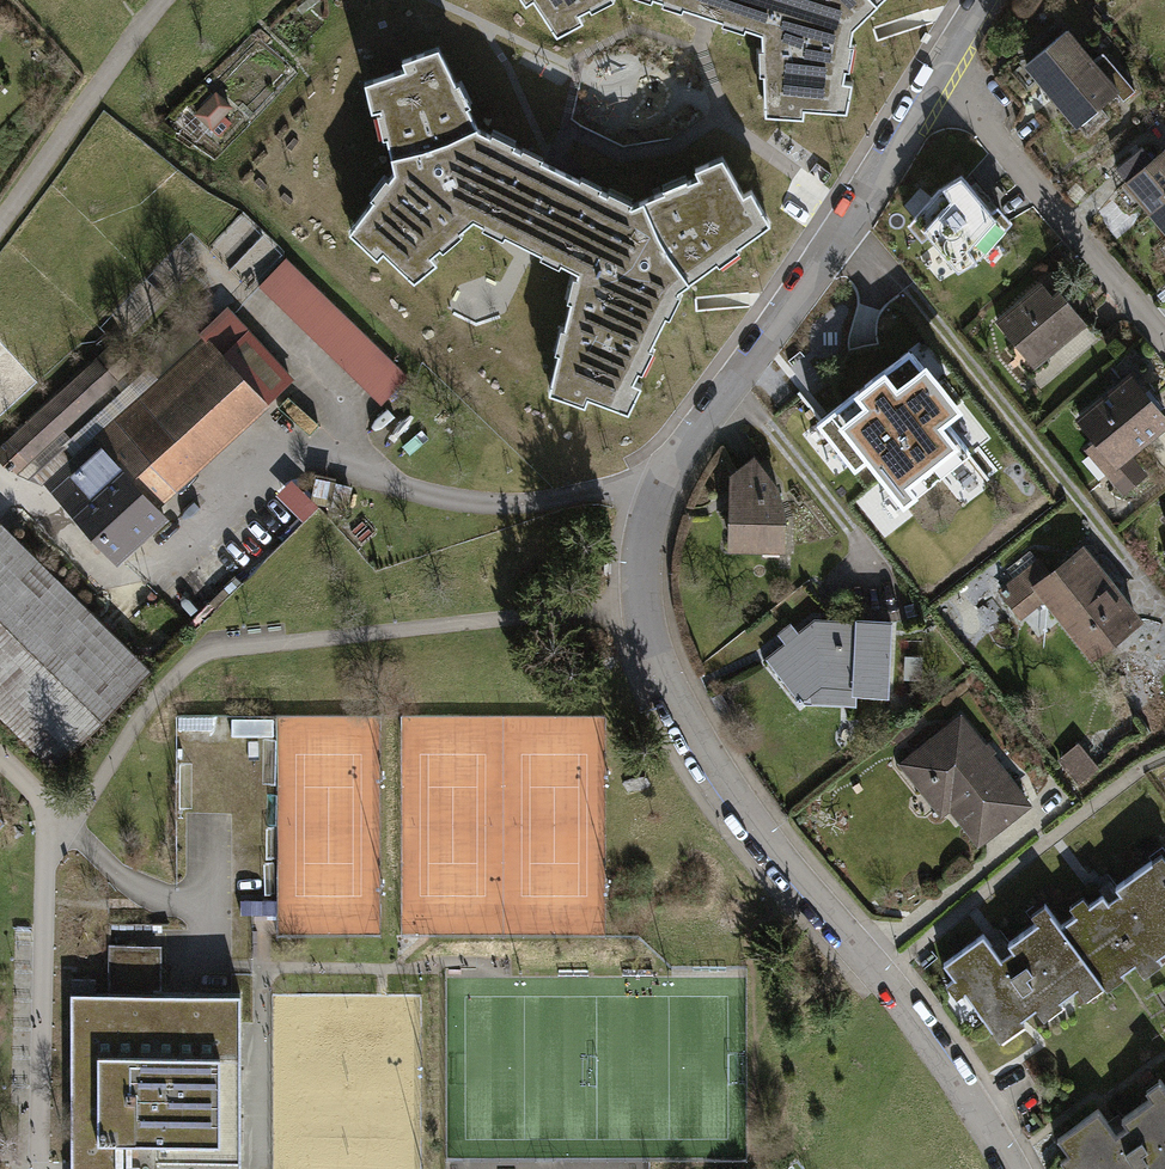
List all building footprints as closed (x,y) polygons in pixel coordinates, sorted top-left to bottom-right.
[(557,36),(583,21),(579,14),(606,0),(533,0),(557,36)] [(703,14),(708,0),(660,0),(703,14)] [(703,14),(762,33),(766,115),(804,117),(804,109),(847,112),(852,83),(843,81),(853,28),(882,0),(708,0),(703,14)] [(1046,93),(1091,56),(1065,24),(1019,61),(1046,93)] [(548,193),(560,169),(478,128),(463,98),(452,103),(445,89),(456,84),(439,48),(402,60),(405,69),(365,83),(371,111),(380,109),(394,173),(349,232),(377,258),(383,252),(415,281),(437,262),(431,255),(473,219),(523,244),(548,193)] [(1099,49),(1091,56),(1046,93),(1072,125),(1115,90),(1120,97),(1131,88),(1099,49)] [(228,108),(214,95),(196,115),(210,128),(228,108)] [(1164,193),(1164,143),(1163,141),(1149,152),(1140,141),(1113,162),(1147,208),(1164,193)] [(541,208),(523,244),(578,271),(549,393),(585,405),(588,396),(628,411),(642,385),(633,381),(680,288),(771,223),(751,190),(744,194),(722,157),(695,169),(699,177),(687,182),(692,193),(678,199),(672,188),(632,205),(560,169),(541,208)] [(936,244),(983,202),(961,176),(938,190),(908,225),(922,241),(929,235),(936,244)] [(1147,208),(1164,230),(1164,193),(1147,208)] [(983,202),(936,244),(958,270),(982,256),(1011,222),(998,205),(991,211),(983,202)] [(286,258),(259,286),(381,404),(408,376),(286,258)] [(1036,279),(992,317),(1031,363),(1084,318),(1055,284),(1046,291),(1036,279)] [(94,441),(109,458),(219,356),(248,330),(233,314),(94,441)] [(248,330),(219,356),(260,401),(289,374),(248,330)] [(0,445),(0,460),(9,470),(14,465),(19,471),(30,461),(25,455),(110,376),(114,380),(129,366),(110,344),(0,445)] [(825,416),(817,423),(855,470),(867,460),(903,505),(970,452),(944,418),(956,408),(909,349),(825,416)] [(219,356),(109,458),(150,501),(260,401),(219,356)] [(1073,416),(1092,437),(1080,448),(1120,494),(1143,475),(1126,455),(1164,422),(1164,414),(1127,370),(1073,416)] [(163,515),(150,501),(109,458),(100,466),(86,451),(74,463),(60,448),(44,463),(66,487),(76,478),(81,483),(63,500),(116,557),(163,515)] [(755,458),(728,479),(728,502),(731,503),(730,545),(782,545),(783,510),(776,486),(755,458)] [(0,522),(0,716),(54,769),(151,671),(0,522)] [(1036,554),(995,586),(1019,617),(1042,599),(1087,658),(1140,618),(1082,542),(1048,568),(1036,554)] [(764,656),(798,701),(812,701),(852,703),(852,692),(884,692),(887,618),(850,616),(850,619),(809,618),(795,630),(788,621),(774,631),(781,641),(764,656)] [(893,755),(933,808),(946,799),(977,839),(1025,804),(953,709),(893,755)] [(1057,924),(1102,985),(1104,988),(1123,974),(1121,970),(1133,962),(1142,974),(1160,961),(1156,955),(1164,948),(1164,858),(1160,851),(1114,885),(1119,892),(1107,901),(1101,893),(1087,903),(1081,894),(1068,904),(1074,913),(1057,924)] [(1102,985),(1057,924),(1043,904),(1029,914),(1036,923),(1006,944),(1010,950),(997,959),(980,936),(941,964),(953,980),(944,986),(954,999),(962,993),(997,1041),(1021,1023),(1018,1019),(1034,1008),(1042,1019),(1063,1004),(1059,998),(1075,987),(1083,998),(1102,985)] [(109,945),(109,993),(136,993),(136,945),(109,945)] [(162,945),(136,945),(136,993),(162,993),(162,945)] [(96,979),(72,979),(72,993),(96,993),(96,979)] [(136,993),(109,993),(96,993),(72,993),(71,993),(71,1168),(240,1168),(240,993),(162,993),(136,993)] [(1156,1079),(1143,1088),(1149,1097),(1120,1118),(1124,1124),(1110,1134),(1093,1110),(1055,1138),(1066,1154),(1058,1160),(1064,1168),(1074,1168),(1076,1167),(1077,1168),(1164,1168),(1164,1091),(1156,1079)]
